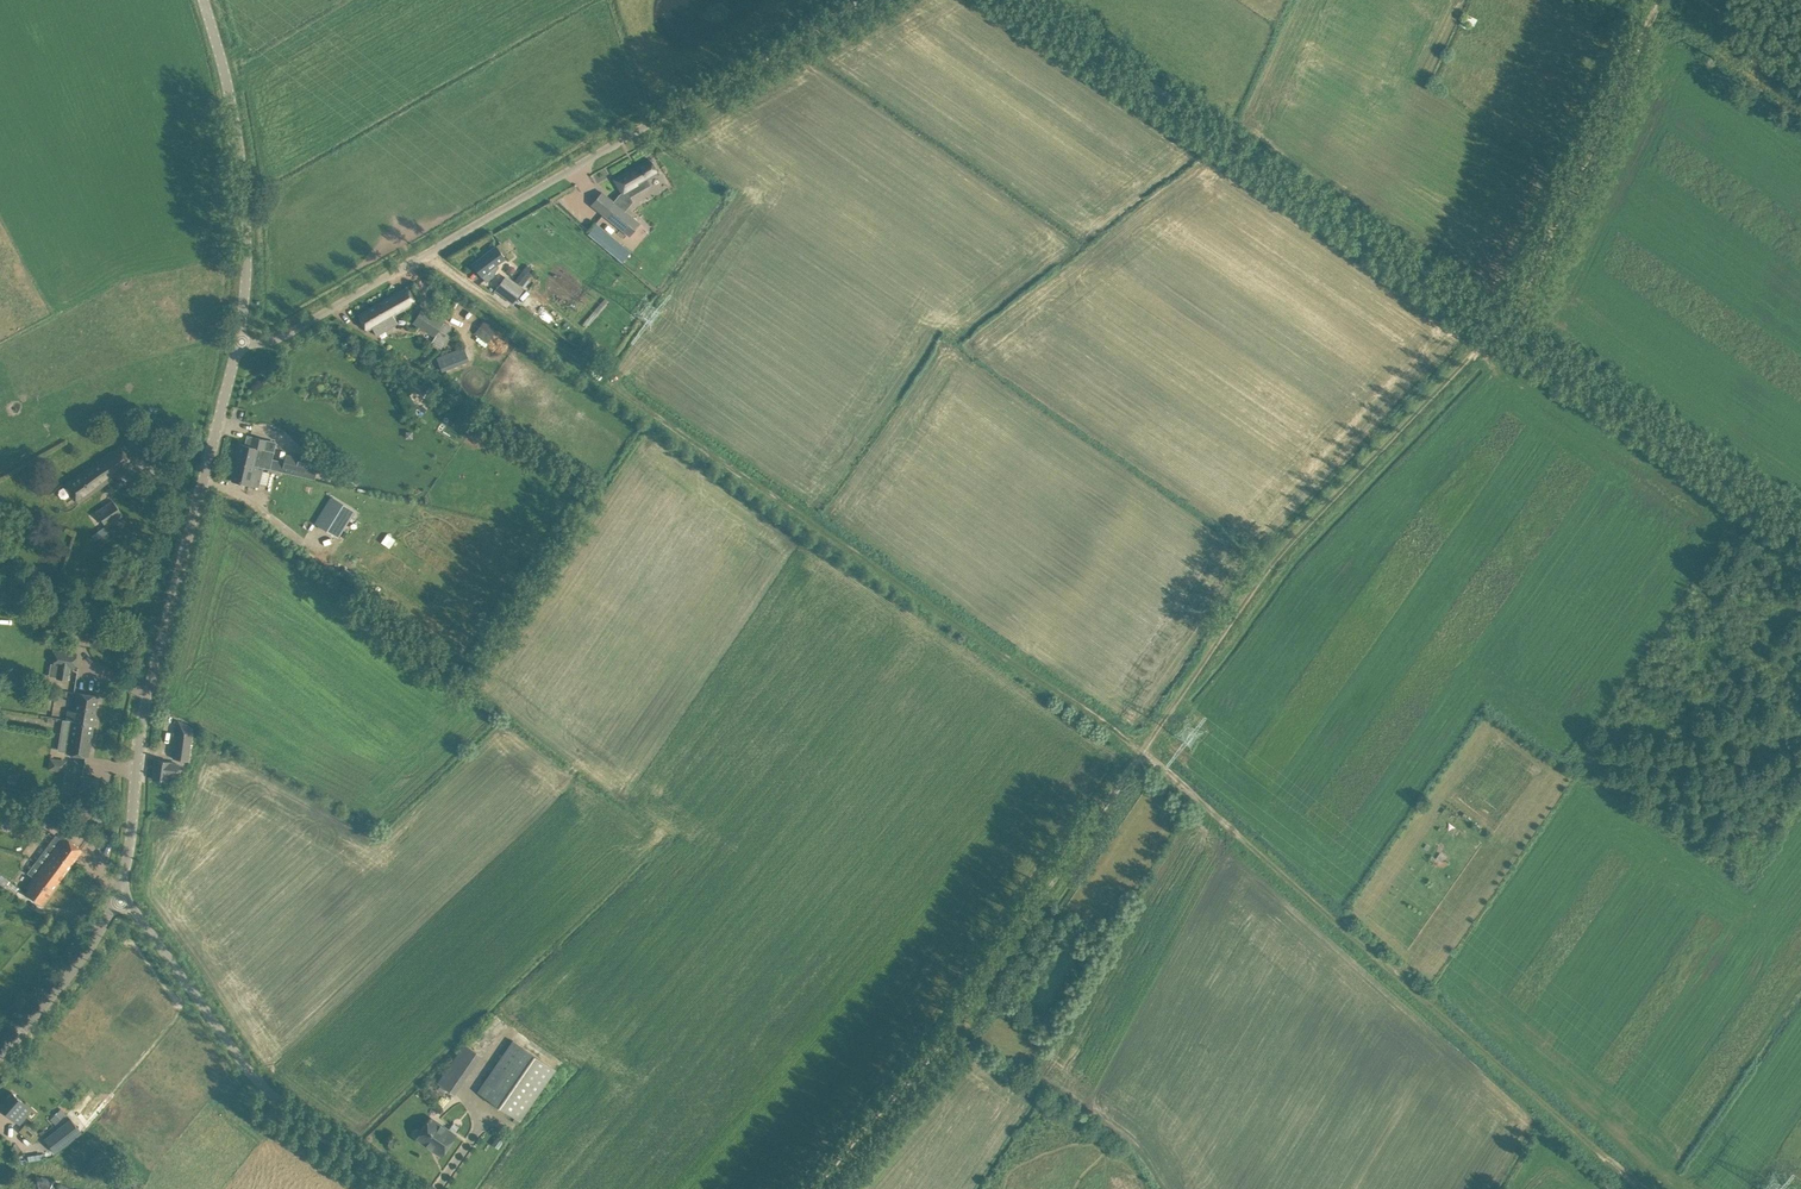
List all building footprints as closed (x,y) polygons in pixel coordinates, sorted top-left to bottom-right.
[(630,196),(650,184),(647,179),(658,173),(649,158),(614,179),(617,183),(622,192),(623,193),(627,191),(630,196)] [(640,223),(613,201),(603,214),(629,235),(640,223)] [(600,234),(611,221),(603,214),(592,228),(600,234)] [(624,245),(615,256),(622,261),(631,251),(624,245)] [(496,246),(472,263),(482,276),(486,282),(494,276),(499,266),(497,265),(505,259),(496,246)] [(526,266),(515,281),(523,286),(533,272),(526,266)] [(495,290),(512,303),(522,290),(505,277),(495,290)] [(416,302),(407,287),(407,286),(358,315),(367,330),(382,322),(385,327),(397,321),(393,315),(416,302)] [(444,322),(422,308),(413,322),(435,336),(444,322)] [(485,319),(475,331),(486,342),(497,330),(485,319)] [(441,349),(454,328),(444,322),(435,336),(431,342),(441,349)] [(465,347),(438,356),(444,371),(470,361),(465,347)] [(245,445),(240,443),(232,481),(249,485),(249,484),(259,486),(264,467),(270,469),(274,451),(264,449),(266,440),(247,435),(245,445)] [(111,477),(124,468),(132,462),(120,445),(65,483),(79,503),(112,479),(111,477)] [(296,457),(286,455),(283,468),(285,469),(284,472),(305,477),(309,458),(296,456),(296,457)] [(123,515),(113,500),(96,512),(106,527),(123,515)] [(327,503),(315,523),(338,538),(351,517),(327,503)] [(68,680),(70,667),(75,668),(77,654),(55,650),(53,664),(59,665),(57,678),(68,680)] [(68,710),(67,719),(94,723),(98,696),(77,692),(74,711),(68,710)] [(67,720),(64,719),(59,750),(68,751),(67,753),(89,757),(94,723),(67,719),(67,720)] [(178,720),(173,758),(188,760),(193,728),(178,720)] [(153,779),(169,781),(170,774),(180,775),(181,765),(172,763),(172,762),(155,759),(153,779)] [(81,777),(79,788),(79,789),(91,792),(90,799),(77,797),(66,796),(65,805),(95,810),(98,793),(100,779),(81,776),(81,777)] [(62,838),(41,867),(50,873),(49,875),(58,881),(82,849),(64,836),(62,838)] [(41,904),(58,881),(49,875),(50,873),(41,867),(26,887),(29,889),(26,893),(41,904)] [(1027,1016),(1024,1022),(1032,1028),(1036,1022),(1027,1016)] [(520,1120),(555,1069),(513,1040),(478,1091),(520,1120)] [(448,1073),(440,1084),(455,1097),(481,1058),(465,1047),(448,1073)] [(0,1105),(0,1107),(20,1124),(26,1116),(25,1115),(31,1108),(12,1092),(0,1105)] [(57,1112),(50,1119),(56,1124),(62,1117),(66,1114),(61,1109),(57,1112)] [(441,1155),(454,1137),(447,1132),(449,1130),(431,1117),(416,1138),(441,1155)] [(69,1119),(45,1139),(55,1152),(80,1133),(69,1119)] [(39,1133),(25,1121),(20,1128),(34,1140),(39,1133)] [(497,1136),(492,1143),(498,1148),(503,1140),(497,1136)] [(88,1177),(109,1158),(102,1150),(81,1169),(88,1177)] [(36,1174),(29,1188),(72,1188),(36,1174)]
